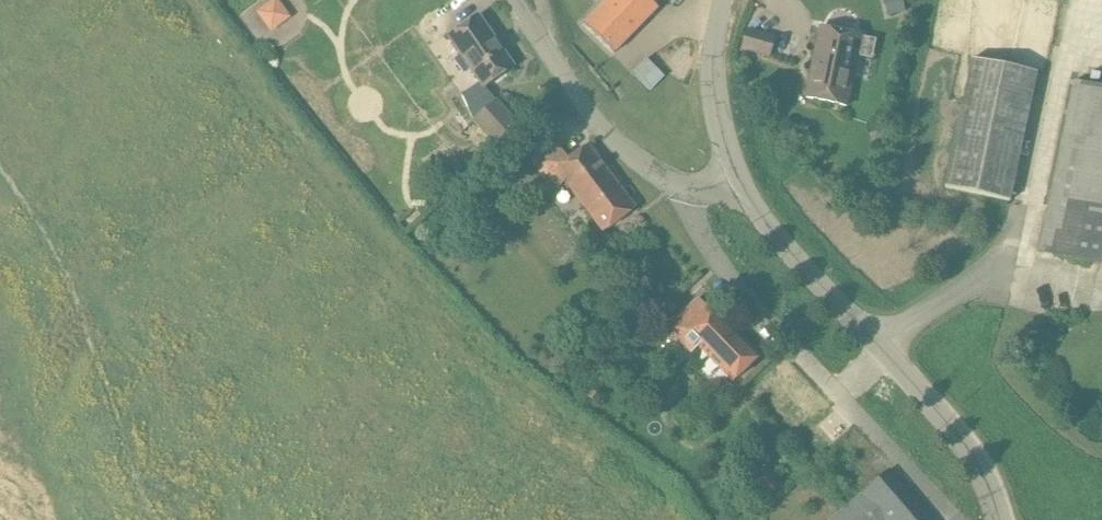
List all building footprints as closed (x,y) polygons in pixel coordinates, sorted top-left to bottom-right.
[(291,15),(279,0),(271,0),(257,10),(271,30),(291,15)] [(588,22),(617,50),(660,5),(657,2),(659,0),(609,0),(588,22)] [(887,15),(904,12),(902,0),(884,0),(887,15)] [(480,16),(448,38),(480,83),(483,88),(485,87),(515,66),(480,16)] [(877,40),(861,36),(822,28),(808,96),(847,104),(857,56),(873,60),(877,40)] [(774,38),(749,31),(745,47),(769,54),(774,38)] [(665,76),(647,58),(632,74),(650,92),(665,76)] [(963,60),(941,189),(1010,201),(1032,71),(963,60)] [(1074,80),(1038,251),(1101,265),(1101,86),(1074,80)] [(473,121),(472,121),(495,147),(520,125),(497,99),(496,100),(473,121)] [(569,160),(555,141),(529,160),(544,179),(548,176),(558,189),(566,183),(603,232),(635,207),(589,145),(569,160)] [(712,313),(698,299),(667,329),(692,354),(699,347),(736,384),(762,357),(715,310),(712,313)] [(784,485),(767,465),(750,479),(767,499),(784,485)] [(889,468),(830,519),(931,519),(889,468)]
